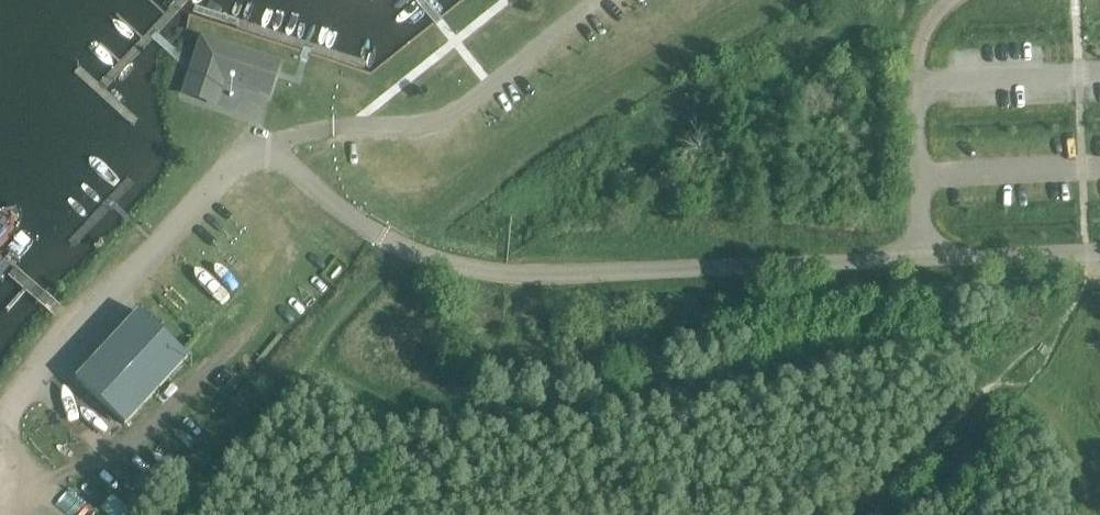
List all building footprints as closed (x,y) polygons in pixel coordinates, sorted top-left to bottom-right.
[(200,37),(182,96),(219,107),(226,83),(271,97),(283,62),(283,61),(207,37),(201,35),(200,37)] [(77,380),(126,425),(189,357),(139,312),(77,380)] [(101,507),(110,514),(125,514),(130,509),(113,493),(101,507)]
